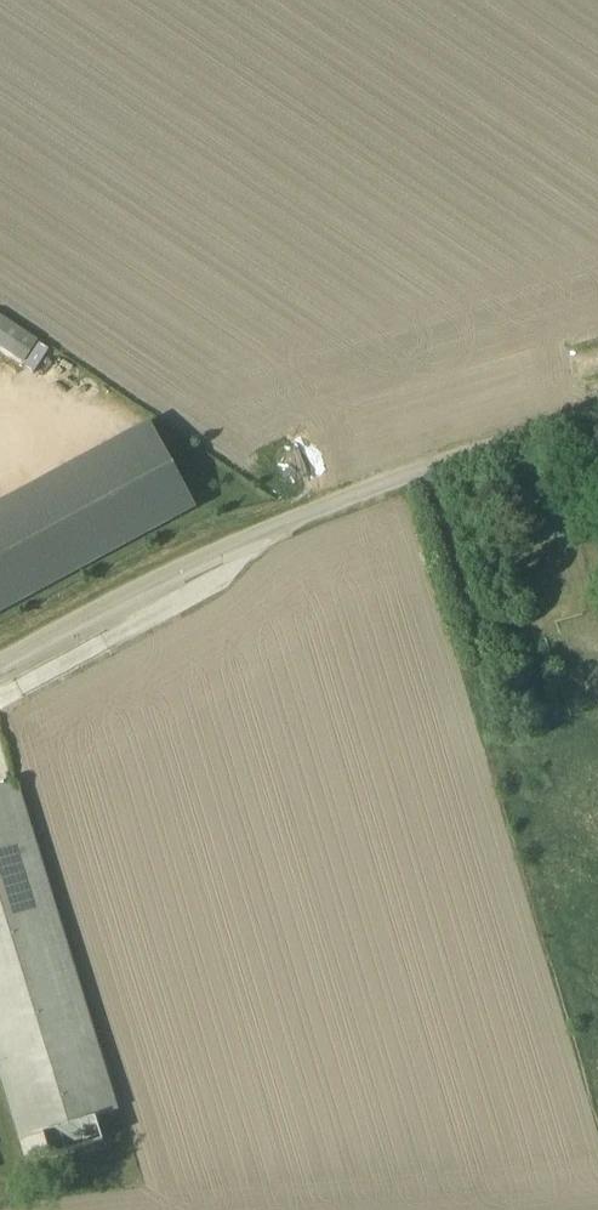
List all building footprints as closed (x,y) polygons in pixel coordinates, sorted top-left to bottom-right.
[(198,511),(152,423),(0,506),(0,614),(198,511)] [(487,544),(494,559),(513,551),(507,536),(487,544)] [(117,1111),(15,783),(0,788),(0,1086),(17,1141),(116,1111),(117,1111)]
